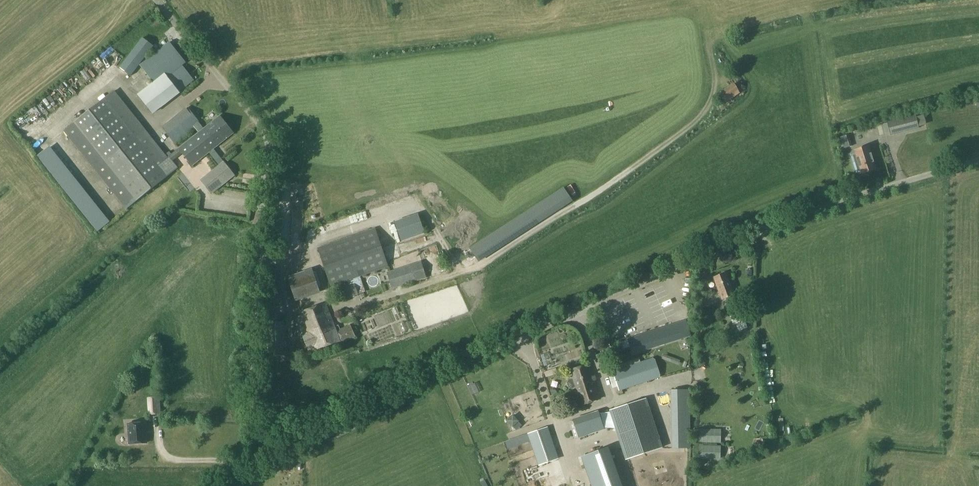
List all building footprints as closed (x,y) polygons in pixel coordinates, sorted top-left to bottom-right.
[(131,75),(153,45),(143,38),(120,67),(131,75)] [(152,83),(137,96),(152,114),(194,80),(182,66),(185,64),(168,43),(140,65),(153,82),(152,83)] [(90,80),(97,79),(96,70),(89,72),(90,80)] [(139,93),(145,86),(137,78),(130,86),(139,93)] [(726,102),(740,93),(734,83),(720,92),(726,102)] [(127,208),(164,179),(179,168),(175,163),(174,163),(169,157),(167,158),(114,91),(65,129),(127,208)] [(199,122),(188,108),(163,128),(174,142),(199,122)] [(888,121),(892,135),(919,128),(916,114),(888,121)] [(220,116),(219,116),(178,148),(193,166),(234,133),(220,116)] [(887,128),(877,131),(880,141),(890,138),(887,128)] [(847,133),(841,135),(844,146),(851,144),(847,133)] [(854,151),(850,153),(856,173),(861,171),(862,174),(876,169),(868,146),(854,150),(854,151)] [(234,176),(223,162),(212,170),(215,174),(204,182),(213,193),(234,176)] [(59,184),(63,193),(70,189),(65,181),(59,184)] [(561,189),(470,248),(478,260),(569,201),(561,189)] [(68,198),(75,206),(82,201),(75,192),(68,198)] [(87,205),(80,211),(93,228),(100,222),(87,205)] [(105,226),(96,233),(99,237),(107,230),(105,226)] [(389,266),(375,228),(320,248),(331,286),(389,266)] [(421,262),(387,273),(392,288),(426,277),(421,262)] [(726,272),(713,277),(722,299),(734,294),(726,272)] [(314,274),(290,282),(295,299),(320,290),(314,274)] [(342,300),(359,294),(355,284),(339,289),(342,300)] [(351,325),(337,331),(325,304),(301,312),(310,334),(304,337),(309,349),(314,346),(316,350),(340,341),(341,344),(356,337),(351,325)] [(728,309),(731,315),(741,311),(738,304),(728,309)] [(739,331),(748,327),(745,320),(741,311),(731,315),(730,316),(733,324),(734,324),(736,324),(739,331)] [(633,354),(690,335),(686,320),(628,339),(633,354)] [(649,380),(643,361),(613,371),(619,390),(649,380)] [(600,398),(589,365),(569,371),(580,405),(600,398)] [(688,398),(688,390),(672,390),(672,399),(688,398)] [(157,397),(147,397),(148,413),(158,413),(157,397)] [(646,398),(609,410),(626,459),(663,447),(646,398)] [(573,419),(579,438),(605,429),(598,411),(573,419)] [(129,424),(130,444),(146,443),(145,423),(129,424)] [(525,442),(531,440),(539,465),(558,458),(547,427),(528,434),(529,435),(523,436),(525,442)] [(617,463),(624,461),(618,439),(611,440),(617,463)] [(689,448),(689,439),(673,440),(673,448),(689,448)] [(602,440),(574,450),(585,479),(608,471),(604,461),(609,459),(602,440)]
